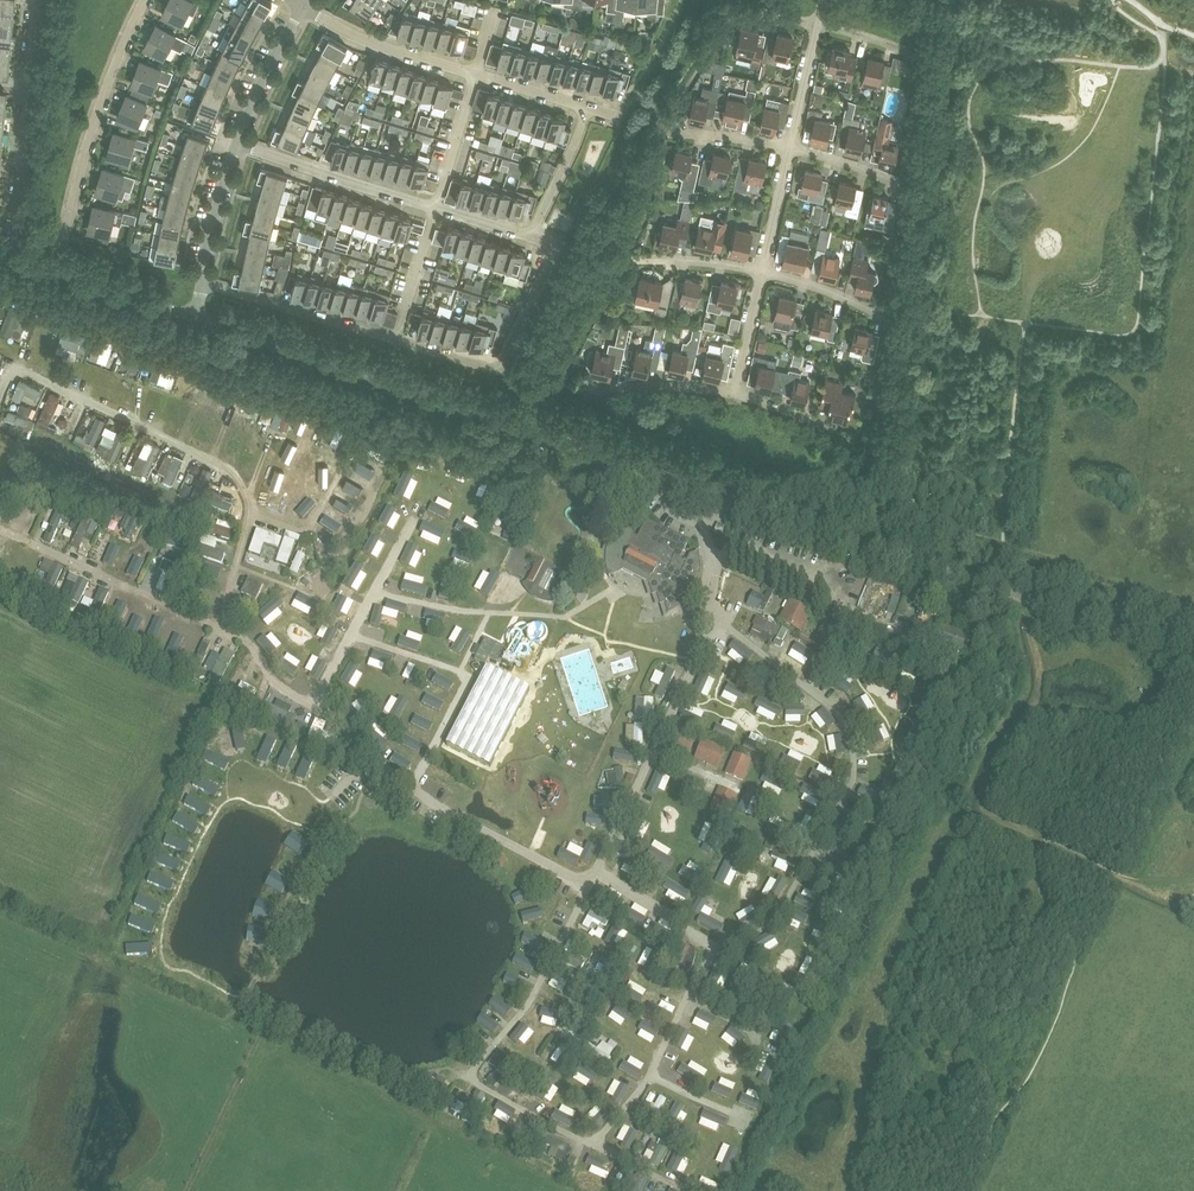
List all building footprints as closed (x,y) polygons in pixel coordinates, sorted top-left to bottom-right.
[(13,12),(14,0),(0,0),(0,11),(13,12)] [(183,23),(188,13),(194,15),(199,4),(193,1),(192,0),(169,0),(163,14),(183,23)] [(265,14),(271,3),(272,3),(267,0),(250,0),(248,4),(265,14)] [(375,9),(373,7),(362,0),(345,0),(343,3),(370,21),(370,20),(369,19),(375,9)] [(373,7),(375,9),(381,0),(362,0),(373,7)] [(571,7),(573,0),(563,0),(565,0),(563,6),(567,7),(565,14),(570,14),(571,7)] [(595,0),(573,0),(571,7),(582,9),(582,4),(595,6),(595,0)] [(607,11),(616,12),(617,0),(608,0),(607,11)] [(637,9),(637,0),(617,0),(616,12),(614,25),(623,25),(625,8),(637,9)] [(637,9),(649,11),(648,20),(656,21),(657,13),(664,14),(665,0),(637,0),(637,9)] [(473,4),(464,2),(463,7),(471,10),(473,4)] [(248,4),(242,16),(259,25),(265,14),(248,4)] [(217,10),(214,16),(220,19),(223,12),(217,10)] [(12,24),(13,12),(0,11),(0,23),(12,24)] [(391,12),(388,18),(393,21),(396,16),(391,12)] [(397,35),(411,39),(418,15),(417,15),(405,12),(397,35)] [(424,42),(431,18),(430,19),(418,15),(411,39),(411,38),(424,42)] [(211,22),(208,28),(213,30),(215,31),(221,19),(220,19),(214,16),(211,22)] [(242,16),(235,27),(253,36),(259,25),(242,16)] [(393,21),(388,18),(384,23),(389,27),(393,21)] [(425,41),(437,45),(444,21),(444,22),(431,18),(424,42),(425,41)] [(526,18),(524,24),(533,26),(534,20),(526,18)] [(450,48),(458,24),(457,24),(457,25),(444,21),(437,45),(438,45),(450,48)] [(542,28),(550,30),(552,25),(544,22),(542,28)] [(12,24),(0,23),(0,36),(11,37),(12,24)] [(188,41),(157,24),(145,46),(165,57),(170,46),(181,52),(188,41)] [(253,36),(235,27),(230,24),(224,36),(247,48),(253,36)] [(464,51),(476,55),(478,47),(466,43),(469,33),(471,28),(458,24),(450,48),(451,48),(464,52),(464,51)] [(756,45),(757,40),(759,31),(751,29),(752,27),(740,24),(738,35),(740,35),(735,57),(751,61),(750,66),(759,67),(764,47),(756,45)] [(560,27),(552,25),(550,30),(559,33),(560,27)] [(574,44),(576,37),(577,31),(565,28),(560,43),(573,46),(574,44)] [(578,32),(577,37),(585,40),(586,34),(578,32)] [(192,33),(189,39),(195,43),(198,36),(192,33)] [(351,49),(323,33),(317,45),(323,49),(341,58),(347,47),(351,50),(351,49)] [(205,34),(202,39),(208,42),(210,36),(205,34)] [(605,34),(604,38),(603,44),(615,48),(618,38),(605,34)] [(769,37),(768,37),(763,61),(776,64),(778,57),(788,59),(793,37),(778,34),(774,47),(767,46),(769,37)] [(602,48),(603,44),(604,38),(591,35),(588,44),(602,48)] [(10,49),(11,37),(0,36),(0,48),(10,49)] [(218,47),(223,51),(241,59),(247,48),(224,36),(218,47)] [(208,42),(202,39),(199,45),(205,48),(208,42)] [(618,39),(616,46),(624,49),(626,41),(618,39)] [(486,61),(511,69),(518,45),(517,45),(504,41),(503,47),(492,43),(486,61)] [(548,49),(548,42),(536,41),(536,48),(548,49)] [(511,68),(524,72),(531,48),(530,48),(518,45),(511,69),(511,68)] [(851,80),(854,68),(856,58),(849,56),(850,50),(833,46),(832,53),(829,52),(827,61),(830,62),(829,68),(836,70),(834,76),(851,80)] [(9,61),(10,49),(0,48),(0,61),(9,61)] [(543,52),(531,48),(524,72),(524,71),(537,75),(544,51),(543,52)] [(323,49),(317,60),(335,69),(341,58),(323,49)] [(236,71),(241,59),(223,51),(218,62),(236,71)] [(544,51),(537,75),(538,74),(550,78),(557,54),(557,55),(544,51)] [(551,78),(563,81),(570,57),(570,58),(557,54),(550,78),(551,78)] [(901,59),(894,56),(891,71),(898,72),(901,59)] [(577,84),(584,60),(583,60),(583,61),(570,57),(563,81),(564,81),(577,84)] [(892,65),(891,65),(889,74),(882,72),(884,61),(869,57),(863,84),(886,90),(892,65)] [(369,82),(383,86),(389,63),(376,59),(371,77),(369,82)] [(141,60),(132,83),(153,91),(157,80),(169,85),(173,72),(141,60)] [(311,72),(329,81),(335,69),(317,60),(311,72)] [(577,84),(590,88),(597,63),(596,63),(596,64),(584,60),(577,84),(577,85),(577,84)] [(710,60),(703,69),(724,74),(726,63),(710,60)] [(9,61),(0,61),(0,74),(7,74),(9,61)] [(361,61),(358,66),(363,69),(366,64),(361,61)] [(236,71),(218,62),(212,74),(230,82),(236,71)] [(395,92),(402,68),(390,64),(390,63),(389,63),(383,86),(384,84),(396,88),(395,92)] [(597,63),(590,88),(590,87),(603,91),(610,67),(610,66),(609,67),(597,63)] [(176,66),(174,71),(181,75),(183,70),(176,66)] [(363,69),(358,66),(354,72),(360,75),(363,69)] [(610,67),(603,91),(604,90),(616,94),(619,87),(626,89),(631,73),(610,67)] [(403,68),(402,68),(395,92),(408,95),(407,96),(408,96),(415,72),(402,69),(403,68)] [(305,83),(323,92),(329,81),(311,72),(305,83)] [(415,72),(408,96),(421,100),(428,77),(415,73),(415,72)] [(225,94),(230,82),(212,74),(207,86),(225,94)] [(433,106),(440,82),(428,78),(428,77),(421,100),(422,98),(434,102),(433,106)] [(748,78),(746,89),(747,89),(756,91),(758,81),(748,78)] [(323,92),(305,83),(298,80),(292,92),(299,95),(317,104),(323,92)] [(433,106),(446,110),(448,104),(454,86),(441,83),(441,82),(440,82),(433,106)] [(815,83),(814,89),(822,91),(824,85),(815,83)] [(345,89),(351,92),(353,86),(348,84),(345,89)] [(207,86),(202,98),(220,106),(225,94),(207,86)] [(713,117),(714,115),(715,109),(719,91),(703,87),(701,97),(695,96),(689,119),(692,120),(692,122),(700,124),(701,122),(704,122),(706,111),(709,110),(714,111),(713,117)] [(484,111),(482,116),(495,120),(494,121),(495,121),(502,97),(489,93),(489,92),(478,88),(472,108),(484,111)] [(351,92),(345,89),(342,94),(348,97),(351,92)] [(744,105),(752,107),(749,120),(750,120),(756,91),(747,89),(746,94),(730,90),(723,121),(732,123),(731,125),(740,127),(744,105)] [(840,89),(838,97),(847,99),(849,91),(840,89)] [(824,95),(815,93),(814,101),(823,103),(824,95)] [(883,95),(874,93),(872,103),(881,105),(883,95)] [(147,103),(127,94),(117,117),(138,126),(147,103)] [(299,95),(294,107),(312,115),(317,104),(299,95)] [(507,125),(508,126),(515,101),(502,98),(503,97),(502,97),(495,121),(507,125)] [(215,118),(220,106),(202,98),(197,111),(215,118)] [(520,130),(528,106),(515,102),(515,101),(508,126),(520,129),(520,130)] [(775,132),(776,125),(777,122),(785,124),(790,103),(781,101),(779,110),(765,106),(760,129),(775,132)] [(337,112),(342,115),(345,109),(340,106),(337,112)] [(355,109),(346,106),(345,112),(353,115),(355,109)] [(374,115),(376,109),(368,106),(366,112),(374,115)] [(528,106),(520,130),(533,134),(533,135),(540,111),(528,107),(528,106)] [(307,127),(312,115),(294,107),(288,119),(307,127)] [(157,109),(154,115),(163,118),(165,112),(157,109)] [(384,112),(376,109),(374,115),(382,117),(384,112)] [(715,109),(714,115),(722,117),(724,111),(715,109)] [(805,129),(806,125),(814,127),(813,131),(811,140),(826,143),(827,137),(833,138),(835,128),(830,127),(831,122),(821,119),(822,112),(809,109),(808,113),(806,125),(805,129)] [(215,118),(197,111),(193,122),(188,121),(211,130),(211,129),(215,118)] [(541,111),(540,111),(533,135),(546,139),(545,139),(546,139),(553,115),(541,112),(541,111)] [(339,121),(342,115),(337,112),(334,118),(339,121)] [(392,120),(400,123),(402,117),(393,114),(392,120)] [(554,116),(553,115),(546,139),(567,146),(571,129),(564,127),(566,120),(553,116),(554,116)] [(371,124),(373,118),(365,116),(363,121),(371,124)] [(410,120),(402,117),(400,123),(408,125),(410,120)] [(848,135),(845,150),(860,154),(866,129),(859,128),(860,120),(844,117),(838,144),(840,134),(848,135)] [(381,121),(373,118),(371,124),(379,126),(381,121)] [(894,165),(894,164),(895,163),(896,163),(896,162),(897,161),(898,160),(898,159),(898,158),(898,157),(897,156),(897,155),(896,155),(898,144),(897,144),(898,141),(889,139),(891,130),(890,130),(892,121),(880,118),(872,152),(880,154),(879,162),(894,165)] [(283,131),(302,139),(307,127),(288,119),(283,131)] [(426,131),(428,125),(419,122),(417,128),(426,131)] [(389,129),(397,132),(399,126),(391,124),(389,129)] [(428,125),(426,131),(434,133),(436,127),(428,125)] [(407,129),(399,126),(397,132),(405,134),(407,129)] [(297,150),(302,139),(283,131),(276,128),(271,141),(301,153),(301,152),(297,150)] [(129,161),(133,146),(147,149),(149,141),(136,137),(114,131),(107,155),(129,161)] [(189,134),(185,145),(203,152),(208,140),(184,131),(184,132),(189,134)] [(423,140),(425,134),(416,131),(415,137),(423,140)] [(158,135),(150,133),(148,139),(157,141),(158,135)] [(433,136),(425,134),(423,140),(431,142),(433,136)] [(478,146),(487,149),(488,143),(480,141),(478,146)] [(331,162),(344,166),(352,142),(351,142),(350,145),(337,142),(337,144),(336,144),(331,162)] [(364,146),(352,142),(344,166),(345,167),(345,166),(358,170),(365,145),(364,145),(364,146)] [(874,143),(866,142),(864,150),(872,152),(874,143)] [(497,146),(488,143),(487,149),(495,151),(497,146)] [(185,145),(181,158),(199,164),(203,152),(185,145)] [(358,169),(371,173),(378,148),(377,149),(365,145),(358,170),(358,169)] [(319,146),(316,152),(322,155),(324,148),(319,146)] [(509,146),(506,155),(512,157),(515,147),(509,146)] [(384,176),(391,152),(391,151),(390,152),(378,148),(371,173),(371,172),(384,176)] [(476,156),(484,158),(486,152),(477,150),(476,156)] [(523,153),(514,151),(513,157),(521,159),(523,153)] [(700,164),(700,163),(697,175),(689,173),(688,171),(692,154),(691,154),(689,152),(687,151),(685,151),(682,152),(676,151),(674,160),(672,161),(671,164),(671,166),(672,168),(672,171),(680,173),(680,176),(681,178),(683,179),(681,187),(694,190),(697,175),(700,164)] [(404,155),(391,152),(384,176),(385,175),(397,179),(404,155)] [(494,155),(486,152),(484,158),(492,160),(494,155)] [(713,175),(726,178),(731,157),(714,153),(713,160),(705,158),(699,182),(711,185),(713,175)] [(410,182),(418,158),(417,158),(404,155),(397,179),(398,179),(398,178),(410,182)] [(510,166),(512,160),(503,157),(502,163),(510,166)] [(199,164),(181,158),(177,171),(196,176),(199,164)] [(431,162),(418,158),(410,182),(411,182),(411,181),(424,185),(424,184),(427,185),(436,188),(438,181),(426,177),(429,167),(431,162)] [(750,158),(748,165),(740,163),(734,188),(746,191),(749,179),(761,182),(766,161),(750,158)] [(539,162),(531,159),(529,165),(537,168),(539,162)] [(520,162),(512,160),(510,166),(518,168),(520,162)] [(549,163),(540,161),(538,167),(547,170),(547,169),(549,163)] [(549,163),(547,169),(550,170),(550,172),(554,173),(557,166),(549,163)] [(96,191),(117,198),(123,200),(126,190),(131,192),(135,178),(125,174),(103,167),(96,191)] [(257,181),(264,184),(283,189),(287,177),(292,179),(292,178),(261,168),(257,181)] [(550,172),(540,169),(538,177),(548,180),(550,172)] [(829,176),(828,180),(825,192),(819,191),(822,174),(806,170),(805,175),(803,176),(801,177),(801,180),(801,182),(803,183),(802,188),(810,190),(808,199),(823,203),(829,176)] [(192,188),(196,176),(177,171),(173,183),(192,188)] [(494,182),(496,176),(484,172),(482,178),(494,182)] [(457,200),(470,204),(477,180),(464,177),(462,182),(452,179),(447,194),(457,197),(457,200)] [(483,207),(490,183),(490,184),(477,180),(470,204),(471,203),(483,207)] [(847,214),(858,217),(863,191),(855,190),(856,185),(840,181),(835,202),(847,205),(845,212),(847,214)] [(173,183),(170,196),(189,201),(192,188),(173,183)] [(484,206),(496,210),(504,186),(503,186),(503,187),(490,183),(483,207),(484,207),(484,206)] [(261,196),(280,201),(283,189),(264,184),(261,196)] [(510,213),(517,189),(516,189),(516,190),(504,186),(496,210),(497,210),(510,213)] [(329,217),(336,193),(323,189),(318,207),(317,210),(330,214),(329,217)] [(517,189),(510,213),(523,217),(525,209),(533,212),(538,195),(517,189)] [(698,189),(696,198),(704,199),(706,191),(698,189)] [(337,193),(336,193),(329,217),(342,221),(342,222),(349,198),(337,194),(337,193)] [(893,231),(896,209),(887,207),(889,198),(874,194),(872,205),(870,204),(869,204),(867,215),(870,216),(870,215),(876,217),(874,227),(893,231)] [(186,213),(189,201),(170,196),(166,208),(186,213)] [(276,214),(280,201),(261,196),(257,209),(276,214)] [(355,226),(362,202),(349,199),(350,198),(349,198),(342,222),(355,226),(354,226),(355,226)] [(766,200),(757,199),(756,207),(765,208),(766,200)] [(685,200),(680,219),(690,221),(695,200),(685,200)] [(367,231),(368,231),(374,207),(362,203),(362,202),(355,226),(367,230),(367,231)] [(124,212),(94,205),(88,229),(94,230),(92,238),(108,242),(113,223),(121,225),(124,212)] [(823,206),(817,205),(813,222),(820,223),(823,206)] [(380,236),(387,211),(375,208),(375,207),(374,207),(368,231),(380,235),(380,236)] [(183,226),(186,213),(166,208),(163,221),(183,226)] [(557,208),(551,225),(570,232),(576,215),(557,208)] [(257,209),(254,221),(273,226),(276,214),(257,209)] [(388,212),(387,211),(380,236),(393,240),(400,216),(388,212)] [(393,240),(394,240),(394,238),(407,242),(411,229),(422,232),(425,224),(413,221),(400,217),(400,216),(393,240)] [(243,232),(251,234),(270,239),(273,226),(254,221),(246,219),(243,232)] [(677,244),(685,245),(690,221),(679,219),(677,225),(664,222),(664,224),(659,223),(653,247),(671,251),(672,247),(676,248),(677,244)] [(720,250),(726,222),(714,220),(712,229),(700,226),(695,247),(711,251),(712,248),(719,250),(720,250)] [(160,234),(180,238),(183,226),(163,221),(160,234)] [(814,223),(812,230),(819,232),(821,225),(814,223)] [(854,227),(848,225),(846,232),(853,234),(854,227)] [(454,255),(455,255),(462,231),(449,227),(447,231),(436,227),(432,241),(443,245),(442,247),(443,248),(455,251),(456,251),(454,255)] [(757,249),(761,231),(750,229),(750,231),(737,228),(731,252),(747,256),(749,247),(757,249)] [(821,228),(817,248),(825,250),(826,250),(830,230),(821,228)] [(299,234),(298,239),(309,242),(309,243),(318,245),(320,246),(321,245),(323,237),(300,231),(299,232),(299,234)] [(462,231),(455,255),(467,258),(467,259),(468,259),(475,235),(462,231)] [(180,238),(160,234),(158,247),(177,251),(180,238)] [(248,247),(267,251),(270,239),(251,234),(248,247)] [(480,264),(488,240),(475,236),(475,235),(468,259),(480,263),(480,264)] [(892,248),(893,236),(885,235),(882,246),(892,248)] [(785,253),(783,262),(783,264),(803,269),(809,245),(789,241),(789,238),(780,236),(777,251),(785,253)] [(327,240),(326,246),(334,248),(336,243),(327,240)] [(488,240),(480,264),(493,268),(493,269),(500,244),(488,241),(488,240)] [(343,242),(341,250),(346,252),(349,244),(343,242)] [(316,251),(318,245),(309,243),(307,248),(316,251)] [(505,273),(506,273),(513,249),(500,245),(501,245),(500,244),(493,269),(506,272),(505,273)] [(177,251),(158,247),(155,259),(151,258),(150,259),(175,264),(175,263),(177,251)] [(264,264),(264,263),(267,251),(248,247),(245,260),(264,264)] [(360,256),(362,250),(353,248),(352,254),(360,256)] [(817,248),(812,269),(820,270),(819,275),(835,279),(840,258),(824,254),(825,250),(817,248)] [(331,257),(333,252),(325,249),(323,255),(331,257)] [(513,249),(506,273),(526,279),(531,263),(524,261),(526,254),(513,250),(513,249)] [(362,250),(360,256),(368,259),(370,253),(362,250)] [(341,254),(333,252),(331,257),(339,260),(341,254)] [(377,261),(386,264),(387,258),(379,256),(377,261)] [(357,265),(359,259),(351,257),(349,263),(357,265)] [(853,257),(850,272),(849,278),(857,280),(855,289),(870,293),(872,283),(873,283),(874,283),(875,283),(876,283),(877,282),(877,281),(878,281),(878,280),(878,279),(878,278),(878,277),(878,276),(877,275),(877,274),(876,274),(875,273),(875,272),(866,270),(868,260),(853,257)] [(396,261),(387,258),(386,264),(394,266),(396,261)] [(359,259),(357,265),(365,268),(367,262),(359,259)] [(242,272),(262,276),(262,277),(264,277),(267,264),(264,263),(264,264),(245,260),(242,272)] [(383,273),(385,267),(376,265),(375,271),(383,273)] [(279,266),(275,278),(278,279),(279,279),(285,281),(288,274),(289,268),(279,266)] [(393,270),(385,267),(383,273),(391,276),(393,270)] [(259,289),(262,277),(262,276),(242,272),(235,271),(232,284),(264,290),(264,289),(259,289)] [(291,295),(305,299),(312,275),(311,275),(311,276),(298,272),(297,277),(291,295)] [(344,273),(343,281),(356,283),(357,275),(344,273)] [(447,282),(448,276),(440,274),(438,280),(447,282)] [(324,279),(312,275),(305,299),(318,302),(324,281),(324,279)] [(448,276),(447,282),(455,285),(457,279),(448,276)] [(641,277),(640,283),(635,282),(632,282),(630,283),(629,286),(629,288),(630,291),(633,292),(637,293),(636,299),(657,303),(655,313),(665,315),(671,292),(661,289),(662,282),(655,280),(654,281),(649,280),(648,279),(641,277)] [(676,284),(671,305),(680,307),(682,301),(696,304),(699,290),(701,290),(703,280),(693,278),(693,279),(686,278),(684,285),(676,284)] [(285,281),(279,279),(278,279),(274,292),(280,295),(285,281)] [(324,281),(318,302),(318,303),(318,302),(331,306),(338,281),(337,285),(324,281)] [(351,285),(338,281),(331,306),(332,305),(344,309),(351,285),(351,284),(351,285)] [(738,293),(740,283),(730,281),(729,283),(722,282),(719,295),(711,293),(713,283),(707,309),(720,312),(722,305),(732,307),(735,293),(738,293)] [(473,290),(474,284),(466,282),(464,287),(473,290)] [(436,289),(444,291),(446,285),(437,283),(436,289)] [(474,284),(473,290),(481,292),(483,286),(474,284)] [(364,288),(351,285),(344,309),(345,309),(345,308),(357,312),(364,288)] [(454,288),(446,285),(444,291),(452,294),(454,288)] [(364,288),(357,312),(358,312),(358,311),(370,315),(378,291),(377,291),(364,288)] [(384,318),(387,310),(391,295),(378,291),(370,315),(371,315),(371,314),(384,318)] [(462,297),(470,299),(472,293),(463,291),(462,297)] [(480,296),(472,293),(470,299),(478,301),(480,296)] [(499,295),(491,293),(489,298),(497,301),(499,295)] [(788,328),(791,327),(798,329),(801,315),(793,313),(797,299),(780,295),(774,323),(775,326),(788,328)] [(14,303),(4,331),(24,338),(34,310),(14,303)] [(835,341),(839,320),(833,319),(831,317),(833,312),(831,311),(831,310),(831,309),(830,309),(830,308),(829,308),(828,307),(827,307),(826,307),(825,308),(824,309),(824,310),(816,308),(811,330),(827,334),(828,339),(835,341)] [(437,313),(424,309),(422,315),(415,313),(411,325),(419,327),(417,333),(430,337),(437,313)] [(42,313),(37,337),(62,342),(66,323),(59,322),(60,316),(42,313)] [(431,336),(443,340),(450,317),(437,313),(430,337),(431,337),(431,336)] [(735,316),(731,330),(741,333),(745,318),(735,316)] [(444,339),(457,343),(464,319),(463,319),(462,322),(450,319),(451,317),(450,317),(443,340),(444,340),(444,339)] [(476,323),(464,319),(457,343),(457,342),(470,346),(477,322),(476,323)] [(705,320),(703,327),(715,330),(716,323),(705,320)] [(477,322),(470,346),(483,349),(486,342),(493,345),(498,328),(477,322)] [(626,324),(619,323),(617,333),(624,334),(626,324)] [(698,350),(699,345),(702,329),(694,327),(691,343),(683,342),(681,352),(673,350),(668,372),(674,373),(675,375),(677,376),(678,376),(680,376),(681,375),(684,375),(687,358),(695,360),(693,369),(693,370),(695,360),(696,357),(696,356),(698,350)] [(873,362),(879,337),(871,335),(872,330),(856,327),(854,335),(852,336),(850,338),(849,340),(850,342),(852,344),(851,347),(863,350),(861,357),(863,360),(873,362)] [(80,354),(88,357),(93,337),(67,330),(60,352),(67,354),(69,347),(81,350),(80,354)] [(796,339),(789,337),(787,345),(794,347),(796,339)] [(633,371),(635,372),(635,374),(644,376),(644,374),(647,374),(649,363),(657,365),(663,343),(646,339),(644,349),(638,348),(633,371)] [(112,359),(118,361),(122,350),(99,341),(92,357),(110,364),(112,359)] [(767,343),(760,341),(757,351),(765,353),(767,343)] [(719,379),(719,377),(722,367),(730,369),(731,366),(735,345),(724,342),(722,349),(721,349),(720,351),(708,349),(706,355),(704,365),(706,366),(704,376),(710,377),(710,378),(710,379),(711,380),(712,380),(713,381),(714,381),(715,381),(715,380),(716,380),(717,380),(717,379),(719,379)] [(614,361),(622,363),(625,347),(609,343),(607,352),(597,350),(596,353),(594,353),(591,354),(590,356),(589,359),(590,361),(592,363),(594,364),(592,373),(610,377),(614,361)] [(125,346),(119,362),(150,375),(154,363),(145,359),(146,355),(125,346)] [(696,356),(696,357),(704,359),(706,352),(698,350),(696,356)] [(804,356),(794,353),(791,363),(801,366),(804,356)] [(754,355),(750,371),(758,372),(755,385),(755,387),(757,388),(757,389),(757,390),(758,390),(759,391),(760,391),(761,391),(762,391),(763,390),(763,389),(770,391),(771,388),(775,369),(775,368),(777,360),(767,358),(754,355)] [(159,362),(154,379),(171,385),(177,368),(159,362)] [(800,380),(801,372),(789,369),(784,393),(792,395),(791,400),(805,403),(810,382),(800,380)] [(181,389),(196,394),(203,376),(187,370),(181,389)] [(869,379),(868,384),(875,385),(876,377),(872,377),(869,379)] [(16,394),(25,398),(28,392),(43,399),(48,390),(24,378),(16,394)] [(826,380),(822,397),(820,406),(829,408),(827,416),(828,416),(829,419),(836,420),(838,418),(847,420),(849,410),(852,411),(856,394),(842,391),(843,384),(826,380)] [(867,388),(866,398),(875,398),(876,388),(867,388)] [(226,406),(230,393),(213,389),(209,401),(226,406)] [(54,391),(47,407),(58,412),(65,396),(54,391)] [(254,419),(260,402),(244,396),(238,413),(254,419)] [(275,421),(277,405),(269,403),(266,419),(275,421)] [(293,429),(297,408),(281,405),(276,426),(293,429)] [(11,411),(8,423),(26,427),(29,416),(11,411)] [(302,433),(309,414),(302,412),(294,431),(302,433)] [(95,450),(110,420),(101,415),(93,431),(84,426),(77,441),(95,450)] [(323,443),(347,452),(351,441),(345,439),(348,431),(330,425),(323,443)] [(120,458),(129,435),(108,427),(99,451),(120,458)] [(48,439),(39,433),(28,449),(37,455),(48,439)] [(141,435),(129,466),(136,469),(148,438),(141,435)] [(0,439),(0,452),(10,459),(16,452),(0,439)] [(147,440),(138,471),(154,476),(163,445),(147,440)] [(440,452),(420,448),(418,457),(438,462),(440,452)] [(167,473),(175,456),(168,453),(160,470),(167,473)] [(176,453),(167,484),(175,486),(185,456),(176,453)] [(476,465),(452,456),(448,465),(473,474),(476,465)] [(373,490),(382,476),(358,461),(349,475),(373,490)] [(198,488),(191,486),(190,488),(186,487),(185,490),(206,498),(217,470),(206,466),(198,488)] [(308,466),(300,483),(313,489),(311,493),(323,498),(332,477),(308,466)] [(413,476),(404,472),(393,495),(403,499),(413,476)] [(287,482),(274,506),(309,523),(321,499),(287,482)] [(496,489),(487,485),(480,502),(489,506),(496,489)] [(344,493),(348,494),(346,503),(370,510),(373,496),(346,489),(344,493)] [(233,514),(239,498),(220,491),(214,506),(233,514)] [(521,498),(509,525),(518,529),(530,502),(521,498)] [(449,511),(432,502),(427,511),(444,520),(449,511)] [(396,510),(388,505),(379,522),(387,527),(396,510)] [(333,523),(353,531),(359,516),(340,508),(333,523)] [(55,544),(67,517),(58,513),(46,540),(55,544)] [(128,516),(124,529),(129,530),(126,538),(135,540),(141,520),(128,516)] [(88,537),(95,540),(101,526),(85,520),(75,546),(82,549),(88,537)] [(220,520),(216,534),(233,539),(237,526),(220,520)] [(482,532),(460,520),(454,529),(477,541),(482,532)] [(696,586),(696,585),(698,581),(699,577),(699,573),(700,570),(700,566),(700,562),(700,561),(696,561),(689,558),(690,556),(691,555),(689,555),(686,562),(680,558),(688,541),(646,520),(638,537),(622,570),(648,583),(652,595),(652,596),(657,594),(660,604),(660,605),(665,604),(668,613),(667,614),(670,613),(673,612),(675,610),(680,607),(683,605),(686,602),(688,599),(691,596),(693,593),(695,589),(696,586)] [(445,531),(423,521),(419,530),(441,539),(445,531)] [(713,534),(719,537),(724,527),(718,524),(713,534)] [(318,541),(339,552),(346,538),(325,527),(318,541)] [(508,527),(502,539),(512,543),(517,531),(508,527)] [(290,532),(288,538),(260,529),(253,553),(293,565),(302,535),(290,532)] [(638,537),(636,536),(632,535),(632,534),(627,537),(622,531),(624,530),(623,530),(621,531),(618,533),(615,536),(613,538),(611,541),(609,544),(608,547),(607,550),(606,553),(605,556),(605,559),(605,563),(606,567),(607,571),(608,575),(609,577),(609,576),(609,575),(622,570),(638,537)] [(381,539),(372,534),(363,551),(371,555),(381,539)] [(226,563),(230,551),(225,549),(228,543),(209,537),(203,556),(226,563)] [(418,547),(409,542),(399,561),(408,565),(418,547)] [(7,544),(0,559),(0,562),(8,566),(17,548),(7,544)] [(120,548),(110,544),(102,562),(112,566),(120,548)] [(472,556),(455,549),(451,558),(469,564),(472,556)] [(302,573),(308,554),(301,552),(295,571),(302,573)] [(145,560),(135,555),(126,573),(135,578),(145,560)] [(515,557),(508,555),(506,563),(513,565),(515,557)] [(147,584),(167,592),(174,574),(179,577),(183,567),(158,557),(147,584)] [(53,574),(48,586),(59,591),(68,567),(49,559),(44,570),(53,574)] [(527,582),(532,584),(530,588),(529,590),(531,592),(533,594),(535,596),(538,597),(540,599),(543,600),(546,601),(549,601),(552,601),(552,599),(554,595),(559,598),(570,575),(538,559),(527,582)] [(364,566),(356,561),(343,583),(351,588),(364,566)] [(32,567),(23,562),(14,581),(24,585),(32,567)] [(221,568),(202,562),(199,572),(218,578),(221,568)] [(500,576),(491,571),(479,592),(488,597),(500,576)] [(73,573),(64,596),(84,604),(93,581),(73,573)] [(263,585),(249,578),(241,593),(256,600),(263,585)] [(426,586),(403,580),(400,590),(424,596),(426,586)] [(104,587),(94,610),(103,614),(113,591),(104,587)] [(461,592),(440,587),(438,597),(458,602),(461,592)] [(322,604),(300,592),(295,601),(318,613),(322,604)] [(754,592),(747,605),(757,610),(764,598),(754,592)] [(893,617),(910,623),(919,598),(902,592),(893,617)] [(211,609),(214,600),(197,594),(194,604),(211,609)] [(347,599),(339,595),(331,612),(339,616),(347,599)] [(90,596),(85,603),(93,609),(98,602),(90,596)] [(283,605),(277,597),(257,613),(263,621),(283,605)] [(408,605),(388,599),(385,609),(405,615),(408,605)] [(128,605),(118,600),(109,618),(119,623),(128,605)] [(789,601),(779,621),(802,633),(812,612),(789,601)] [(380,626),(385,609),(376,606),(371,623),(380,626)] [(446,613),(425,609),(423,619),(444,624),(446,613)] [(143,620),(133,615),(125,633),(134,637),(143,620)] [(164,621),(155,617),(146,635),(156,639),(164,621)] [(783,646),(789,628),(760,618),(754,635),(783,646)] [(206,633),(199,631),(201,624),(190,620),(180,651),(186,653),(188,648),(199,652),(206,633)] [(382,623),(380,633),(390,636),(393,625),(382,623)] [(846,635),(823,623),(812,645),(835,657),(846,635)] [(338,630),(330,625),(321,642),(330,647),(338,630)] [(460,653),(470,636),(462,630),(451,648),(460,653)] [(184,637),(175,633),(166,652),(175,656),(184,637)] [(277,649),(264,635),(257,641),(269,656),(277,649)] [(421,643),(401,636),(398,645),(417,653),(421,643)] [(485,638),(474,659),(485,665),(489,657),(496,643),(485,638)] [(754,654),(735,639),(729,646),(748,661),(754,654)] [(859,643),(850,639),(842,656),(851,660),(859,643)] [(207,657),(213,644),(204,640),(198,653),(207,657)] [(817,656),(795,642),(790,650),(812,664),(817,656)] [(496,643),(489,657),(499,662),(506,648),(496,643)] [(894,656),(877,647),(873,655),(890,664),(894,656)] [(226,648),(212,681),(225,686),(238,653),(226,648)] [(394,657),(374,649),(370,658),(391,666),(394,657)] [(214,673),(223,655),(217,651),(207,669),(214,673)] [(298,669),(283,658),(277,666),(293,677),(298,669)] [(327,664),(319,659),(309,676),(318,681),(327,664)] [(360,666),(351,661),(340,679),(349,684),(360,666)] [(921,669),(904,661),(899,669),(917,678),(921,669)] [(425,671),(416,667),(406,685),(415,690),(425,671)] [(486,668),(446,745),(490,768),(530,691),(486,668)] [(655,683),(665,687),(659,702),(674,708),(687,674),(672,668),(669,675),(659,671),(655,683)] [(375,671),(370,683),(383,688),(387,676),(375,671)] [(701,671),(691,694),(699,698),(710,675),(701,671)] [(454,683),(437,673),(432,682),(449,692),(454,683)] [(854,686),(839,673),(833,681),(848,694),(854,686)] [(257,702),(265,680),(251,676),(244,697),(257,702)] [(747,691),(728,682),(724,691),(742,700),(747,691)] [(933,682),(928,694),(944,701),(949,689),(933,682)] [(445,703),(427,694),(423,703),(440,712),(445,703)] [(408,701),(400,696),(388,717),(397,722),(408,701)] [(782,707),(759,696),(755,704),(778,716),(782,707)] [(862,718),(871,713),(862,697),(853,701),(862,718)] [(640,698),(639,720),(656,720),(657,698),(640,698)] [(362,717),(348,701),(341,708),(355,723),(362,717)] [(805,715),(805,705),(785,705),(785,715),(805,715)] [(836,721),(825,706),(817,712),(829,727),(836,721)] [(703,728),(707,719),(683,709),(679,718),(703,728)] [(434,723),(416,715),(411,724),(429,733),(434,723)] [(333,743),(336,736),(326,731),(330,723),(320,718),(312,733),(333,743)] [(920,746),(932,727),(920,718),(907,737),(920,746)] [(868,726),(875,743),(884,740),(876,722),(868,726)] [(240,723),(231,725),(237,751),(246,749),(240,723)] [(736,731),(717,723),(713,732),(732,741),(736,731)] [(388,743),(370,727),(363,735),(382,750),(388,743)] [(673,728),(665,747),(689,757),(697,738),(673,728)] [(844,733),(834,735),(837,753),(847,752),(844,733)] [(423,744),(406,735),(401,744),(418,753),(423,744)] [(276,739),(267,736),(257,760),(265,763),(276,739)] [(771,747),(747,737),(743,746),(767,756),(771,747)] [(726,750),(702,740),(694,759),(718,769),(726,750)] [(298,747),(289,742),(277,766),(286,770),(298,747)] [(634,761),(636,752),(615,748),(614,757),(634,761)] [(229,762),(206,751),(202,760),(224,771),(229,762)] [(315,757),(306,753),(296,777),(305,781),(315,757)] [(412,764),(395,753),(390,762),(407,772),(412,764)] [(734,753),(725,774),(742,782),(751,761),(734,753)] [(802,762),(784,754),(780,763),(797,771),(802,762)] [(917,763),(908,759),(899,776),(908,780),(917,763)] [(619,774),(613,774),(613,787),(628,787),(628,768),(619,768),(619,774)] [(831,777),(814,768),(809,777),(826,786),(831,777)] [(664,775),(655,771),(646,791),(655,795),(664,775)] [(765,771),(760,780),(783,792),(788,782),(765,771)] [(704,780),(684,773),(680,783),(700,790),(704,780)] [(220,788),(197,776),(192,786),(215,797),(220,788)] [(903,787),(885,779),(880,788),(898,796),(903,787)] [(823,794),(804,784),(799,792),(819,802),(823,794)] [(879,794),(862,785),(857,793),(875,803),(879,794)] [(737,795),(719,788),(710,808),(728,816),(737,795)] [(745,815),(755,792),(747,788),(736,811),(745,815)] [(211,807),(189,795),(184,804),(206,816),(211,807)] [(615,798),(595,796),(594,805),(614,807),(615,798)] [(525,802),(517,825),(540,833),(548,810),(525,802)] [(888,819),(871,809),(866,817),(884,827),(888,819)] [(635,840),(646,816),(635,811),(624,834),(635,840)] [(824,817),(816,812),(805,830),(813,835),(824,817)] [(200,825),(178,813),(173,822),(195,834),(200,825)] [(607,816),(587,813),(586,823),(605,825),(607,816)] [(865,822),(846,813),(842,821),(860,831),(865,822)] [(786,830),(769,822),(765,830),(783,838),(786,830)] [(762,835),(739,824),(735,832),(758,843),(762,835)] [(701,849),(711,853),(721,830),(712,826),(701,849)] [(309,843),(293,832),(284,845),(300,856),(309,843)] [(191,844),(167,834),(164,843),(187,853),(191,844)] [(876,844),(858,836),(855,845),(872,853),(876,844)] [(589,861),(597,845),(588,841),(581,857),(589,861)] [(688,843),(684,852),(680,851),(675,861),(698,871),(707,851),(688,843)] [(847,860),(851,852),(831,843),(827,852),(847,860)] [(339,864),(343,849),(325,845),(322,859),(339,864)] [(674,860),(652,846),(647,854),(669,867),(674,860)] [(580,856),(562,847),(558,856),(576,865),(580,856)] [(182,863),(156,853),(152,862),(179,872),(182,863)] [(646,865),(629,856),(625,863),(642,872),(646,865)] [(735,861),(727,857),(716,880),(724,884),(735,861)] [(511,870),(518,877),(527,867),(520,860),(511,870)] [(780,861),(777,868),(788,872),(791,865),(780,861)] [(854,880),(859,871),(838,862),(834,871),(854,880)] [(701,875),(685,865),(679,873),(696,883),(701,875)] [(290,880),(273,871),(265,885),(282,894),(290,880)] [(175,882),(151,873),(147,882),(171,892),(175,882)] [(776,902),(788,880),(780,875),(767,897),(776,902)] [(318,877),(300,877),(300,891),(318,892),(318,877)] [(691,891),(668,878),(664,886),(686,899),(691,891)] [(530,887),(511,896),(516,905),(534,895),(530,887)] [(619,900),(603,891),(597,899),(614,909),(619,900)] [(700,914),(710,896),(702,892),(692,910),(700,914)] [(816,901),(799,893),(795,902),(811,910),(816,901)] [(162,906),(138,896),(134,904),(158,914),(162,906)] [(271,922),(276,907),(257,900),(252,916),(271,922)] [(309,906),(290,905),(289,921),(308,922),(309,906)] [(842,914),(825,905),(821,914),(837,923),(842,914)] [(647,917),(628,906),(623,915),(641,926),(647,917)] [(765,915),(760,907),(739,920),(744,928),(765,915)] [(541,908),(521,914),(523,923),(543,917),(541,908)] [(787,917),(805,924),(809,916),(791,908),(787,917)] [(724,925),(702,912),(698,920),(720,933),(724,925)] [(156,926),(132,916),(128,924),(152,934),(156,926)] [(592,929),(597,920),(591,916),(585,925),(592,929)] [(592,932),(606,937),(611,923),(597,918),(592,932)] [(836,928),(818,920),(814,929),(832,937),(836,928)] [(672,932),(654,922),(650,930),(667,940),(672,932)] [(622,930),(614,925),(604,941),(612,946),(622,930)] [(268,928),(248,926),(247,942),(266,944),(268,928)] [(776,938),(771,930),(753,942),(758,950),(776,938)] [(302,934),(283,931),(281,947),(300,950),(302,934)] [(544,942),(524,934),(521,943),(541,950),(544,942)] [(646,955),(650,950),(645,945),(647,942),(643,938),(636,946),(646,955)] [(572,941),(568,950),(575,953),(579,943),(572,941)] [(152,953),(152,944),(127,945),(127,955),(152,953)] [(660,956),(651,952),(641,972),(650,976),(660,956)] [(535,965),(516,955),(512,963),(531,973),(535,965)] [(810,985),(821,962),(813,958),(802,981),(810,985)] [(596,960),(589,973),(605,982),(612,969),(596,960)] [(757,978),(740,968),(735,976),(752,987),(757,978)] [(723,974),(715,970),(704,988),(712,993),(723,974)] [(526,982),(507,974),(504,982),(523,991),(526,982)] [(643,996),(622,983),(617,991),(638,1004),(643,996)] [(795,997),(773,983),(768,991),(790,1005),(795,997)] [(758,1001),(736,987),(731,996),(753,1010),(758,1001)] [(609,997),(592,988),(588,996),(605,1005),(609,997)] [(511,1010),(494,998),(489,1005),(505,1017),(511,1010)] [(672,1014),(650,1002),(646,1010),(667,1022),(672,1014)] [(628,1022),(634,1015),(618,1003),(613,1011),(628,1022)] [(558,1021),(560,1013),(542,1008),(539,1016),(558,1021)] [(718,1017),(701,1008),(696,1017),(713,1026),(718,1017)] [(499,1027),(482,1014),(477,1021),(494,1034),(499,1027)] [(532,1015),(524,1024),(538,1035),(546,1026),(532,1015)] [(660,1031),(643,1021),(638,1029),(655,1039),(660,1031)] [(784,1045),(793,1025),(785,1022),(776,1041),(784,1045)] [(529,1029),(522,1024),(510,1039),(517,1044),(529,1029)] [(747,1037),(732,1025),(726,1033),(740,1045),(747,1037)] [(682,1048),(691,1032),(682,1028),(674,1044),(682,1048)] [(485,1045),(469,1031),(463,1038),(479,1052),(485,1045)] [(602,1038),(591,1048),(607,1064),(618,1053),(602,1038)] [(572,1057),(564,1051),(554,1067),(562,1072),(572,1057)] [(768,1082),(779,1060),(770,1055),(759,1078),(768,1082)] [(511,1065),(506,1056),(489,1065),(494,1074),(511,1065)] [(642,1070),(624,1060),(619,1069),(637,1079),(642,1070)] [(598,1074),(581,1063),(576,1071),(593,1082),(598,1074)] [(704,1076),(683,1063),(678,1071),(699,1084),(704,1076)] [(555,1082),(547,1077),(536,1094),(545,1099),(555,1082)] [(630,1087),(621,1082),(611,1100),(620,1105),(630,1087)] [(733,1090),(716,1082),(712,1091),(729,1098),(733,1090)] [(481,1090),(474,1105),(483,1110),(490,1095),(481,1090)] [(761,1101),(744,1094),(740,1102),(758,1110),(761,1101)] [(664,1115),(669,1099),(664,1097),(662,1101),(658,1100),(654,1111),(664,1115)] [(685,1107),(676,1101),(662,1122),(672,1128),(685,1107)] [(515,1113),(499,1102),(494,1110),(511,1120),(515,1113)] [(465,1120),(475,1124),(481,1109),(471,1105),(465,1120)] [(574,1119),(556,1109),(551,1117),(570,1127),(574,1119)] [(729,1119),(705,1109),(702,1117),(726,1127),(729,1119)] [(610,1117),(602,1110),(588,1124),(596,1131),(610,1117)] [(638,1133),(630,1129),(622,1145),(630,1149),(638,1133)] [(566,1154),(570,1146),(542,1134),(539,1142),(566,1154)] [(739,1149),(731,1145),(720,1168),(728,1172),(739,1149)] [(686,1154),(677,1149),(668,1167),(677,1172),(686,1154)] [(613,1166),(589,1156),(585,1165),(609,1175),(613,1166)] [(695,1181),(691,1188),(696,1190),(715,1190),(695,1181)]
